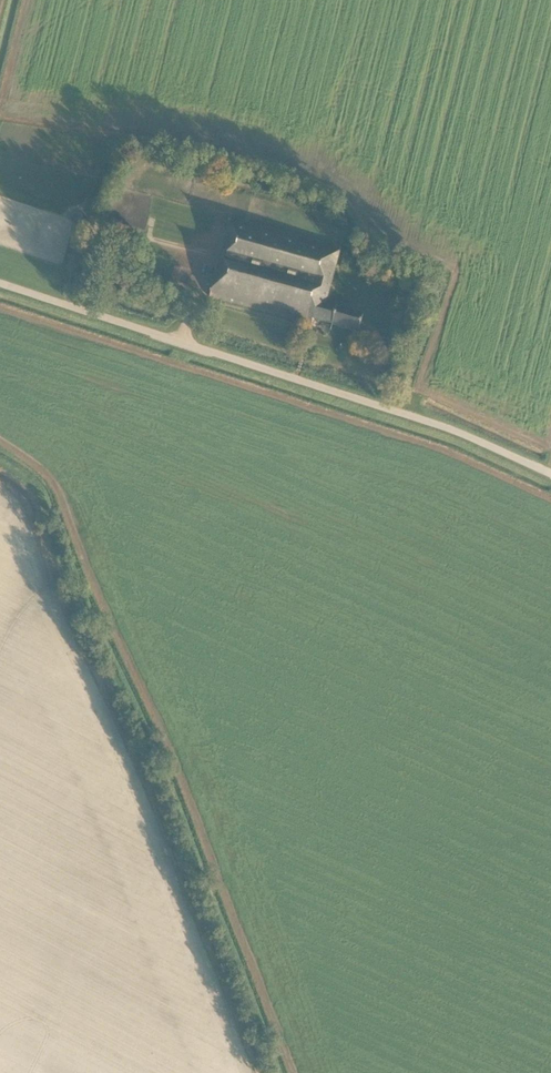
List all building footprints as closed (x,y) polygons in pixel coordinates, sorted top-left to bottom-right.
[(364,315),(340,308),(326,304),(341,249),(230,218),(209,297),(311,325),(313,319),(359,332),(364,315)]
